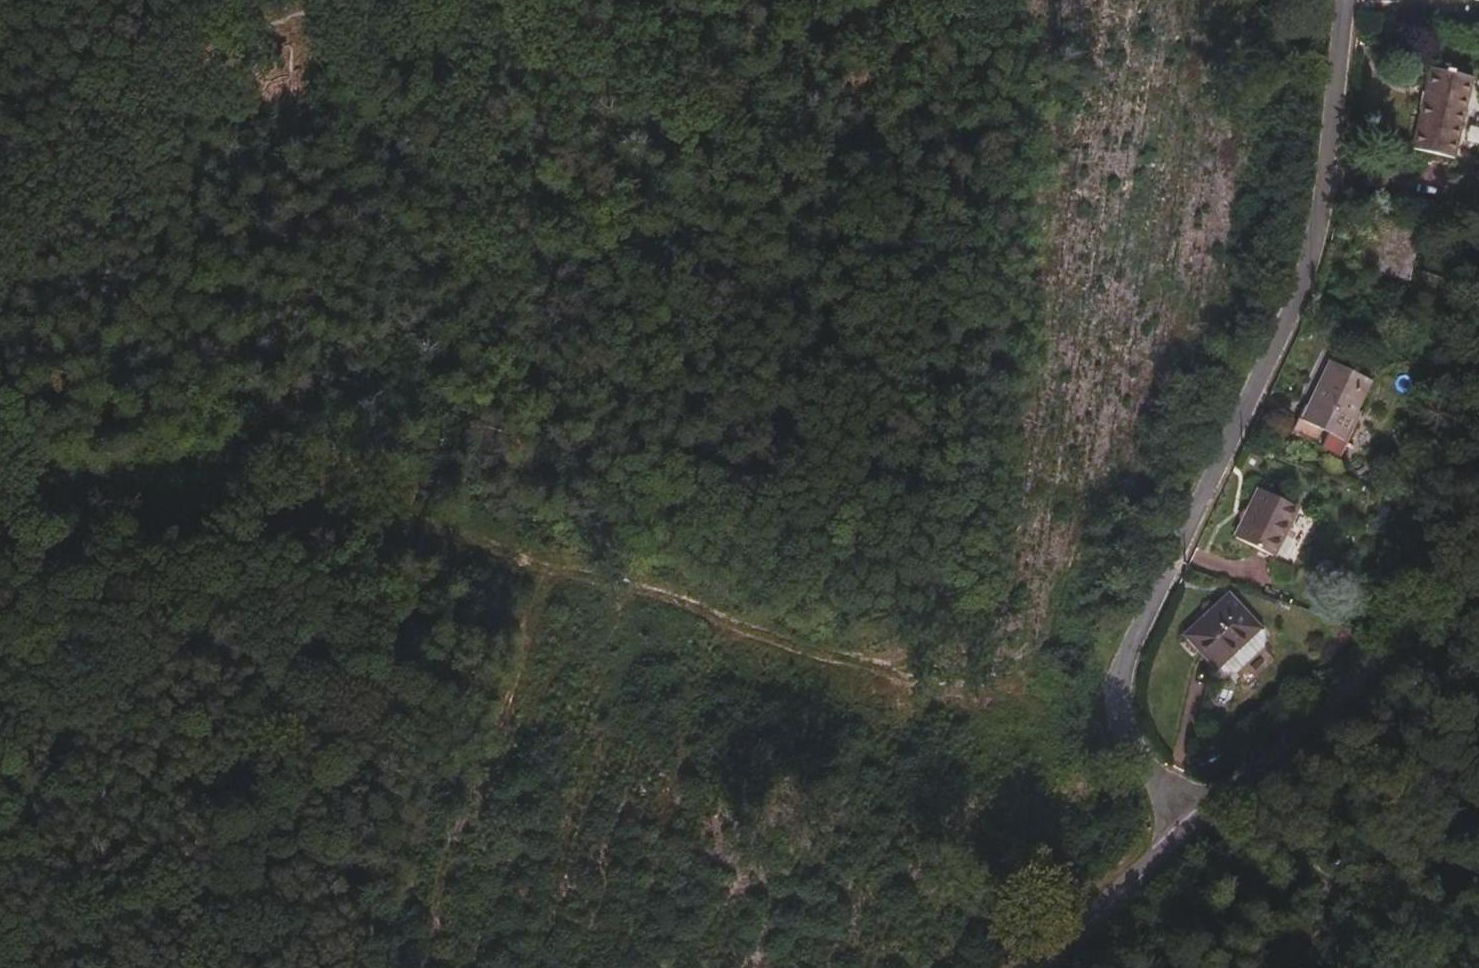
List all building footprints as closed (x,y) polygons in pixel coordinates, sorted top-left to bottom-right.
[(1458,148),(1478,68),(1457,64),(1457,60),(1450,58),(1449,62),(1435,57),(1415,138),(1458,148)] [(1414,266),(1427,218),(1395,209),(1396,206),(1371,200),(1354,265),(1369,269),(1382,221),(1391,224),(1382,258),(1414,266)] [(1354,422),(1378,375),(1337,356),(1315,402),(1313,402),(1300,427),(1334,444),(1347,419),(1354,422)] [(1308,513),(1273,489),(1242,535),(1277,558),(1308,513)] [(1208,666),(1256,634),(1230,597),(1182,629),(1208,666)]
